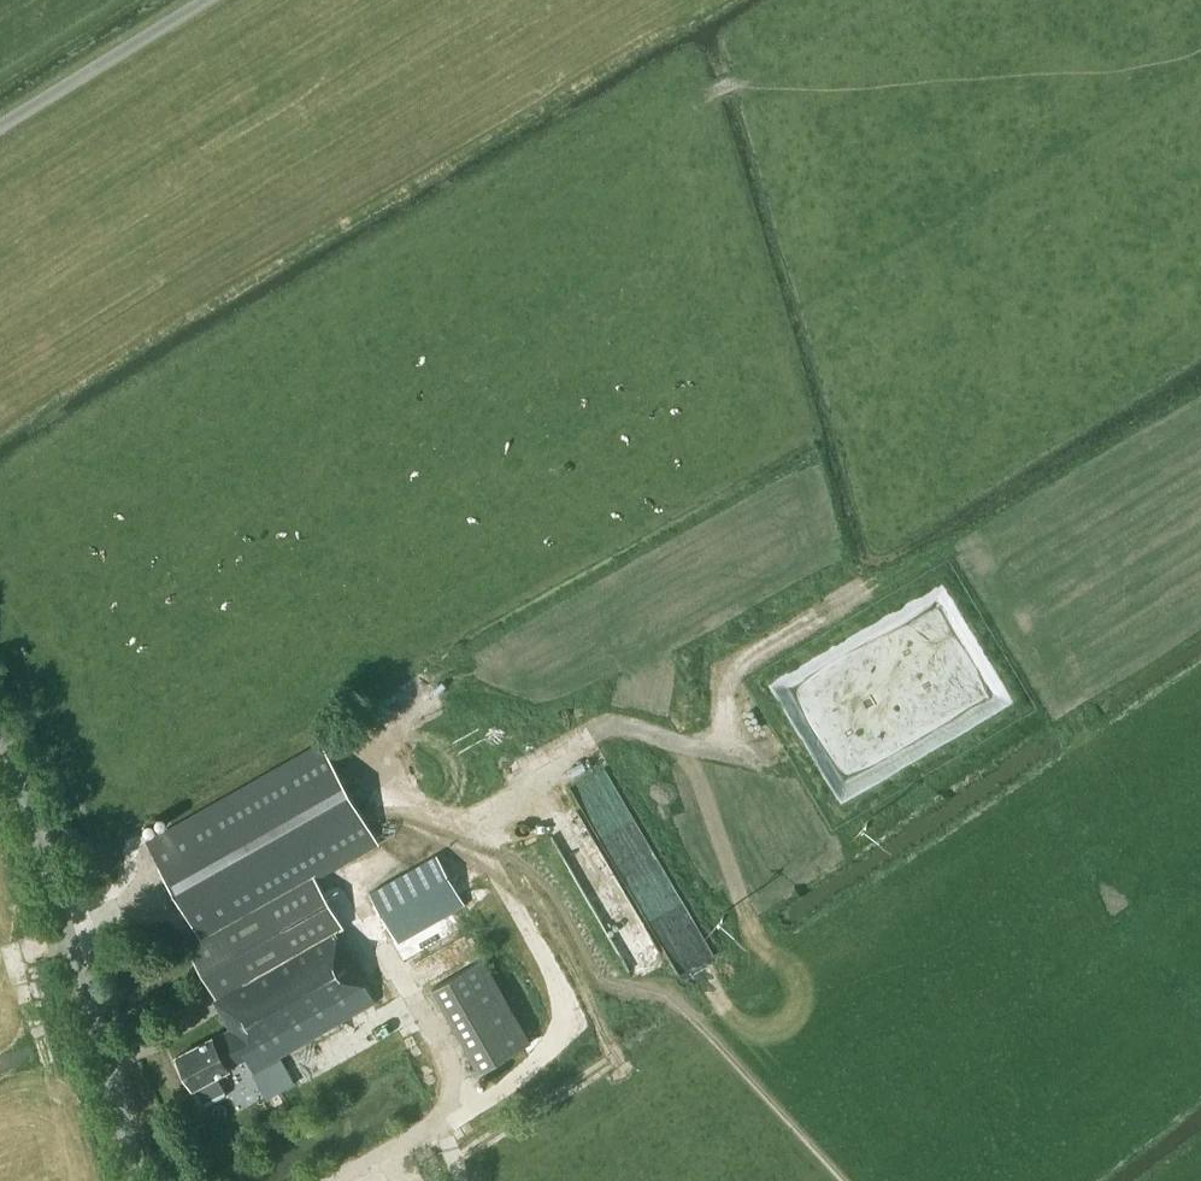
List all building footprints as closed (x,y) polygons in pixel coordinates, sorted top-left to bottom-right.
[(148,839),(146,840),(203,941),(190,949),(209,982),(216,996),(218,999),(337,932),(345,927),(316,877),(318,876),(378,842),(322,741),(148,839)] [(437,854),(371,890),(394,933),(460,897),(437,854)] [(628,949),(639,978),(666,968),(655,939),(628,949)] [(434,987),(480,1071),(534,1041),(487,957),(434,987)] [(213,1035),(177,1055),(194,1087),(197,1086),(205,1101),(225,1090),(217,1075),(230,1068),(230,1067),(213,1036),(213,1035)]
